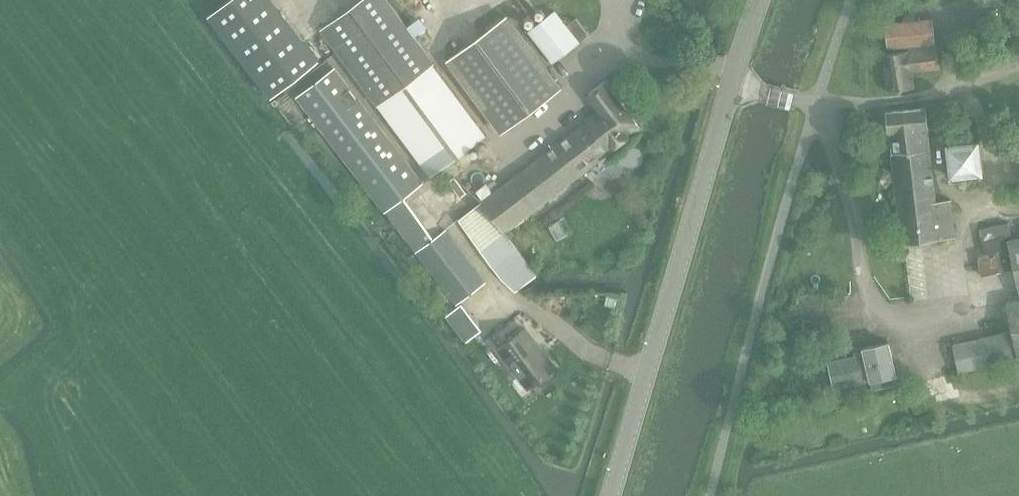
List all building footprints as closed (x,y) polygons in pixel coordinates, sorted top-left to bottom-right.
[(271,96),(322,60),(279,0),(226,0),(210,11),(271,96)] [(323,28),(380,103),(432,175),(484,137),(431,65),(434,63),(387,0),(360,0),(323,28)] [(553,62),(579,42),(589,34),(576,18),(566,25),(555,10),(529,30),(553,62)] [(447,60),(501,133),(562,87),(509,14),(447,60)] [(934,43),(931,20),(885,24),(887,50),(934,43)] [(911,73),(938,69),(935,46),(906,50),(906,52),(881,56),(886,91),(913,87),(911,73)] [(298,96),(385,210),(417,251),(457,303),(485,281),(446,229),(434,238),(403,197),(421,183),(333,69),(298,96)] [(588,121),(482,201),(505,231),(641,128),(605,80),(589,93),(601,108),(587,119),(588,121)] [(903,240),(955,234),(951,198),(936,200),(925,107),(887,112),(889,132),(891,132),(893,151),(892,152),(903,240)] [(984,176),(980,139),(946,143),(949,179),(984,176)] [(886,187),(891,181),(890,173),(883,168),(876,169),(871,176),(872,183),(879,188),(886,187)] [(482,201),(458,220),(501,278),(515,291),(537,276),(482,201)] [(1013,268),(1006,235),(1012,234),(1009,222),(980,229),(985,253),(978,254),(982,275),(1013,268)] [(1018,288),(1018,290),(1018,237),(1008,240),(1018,288)] [(1006,301),(1012,330),(953,344),(959,371),(1018,357),(1018,298),(1006,301)] [(446,316),(466,342),(482,330),(462,303),(446,316)] [(556,366),(538,342),(526,326),(500,346),(529,386),(556,366)] [(875,390),(900,385),(891,342),(866,348),(868,353),(830,361),(836,387),(873,379),(875,390)]
